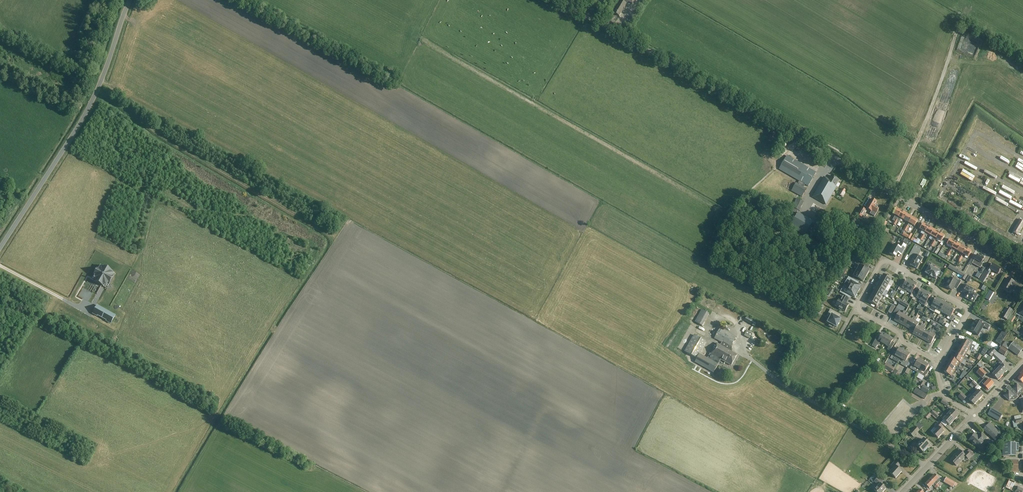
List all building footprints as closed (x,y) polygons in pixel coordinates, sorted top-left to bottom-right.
[(614,14),(619,17),(626,4),(627,1),(632,4),(634,0),(621,0),(614,14)] [(805,185),(808,186),(816,173),(787,156),(779,169),(799,181),(805,185)] [(26,185),(26,176),(22,176),(21,170),(17,170),(17,168),(13,168),(14,176),(20,175),(20,185),(26,185)] [(831,176),(829,180),(824,177),(813,197),(826,205),(836,187),(839,180),(831,176)] [(803,187),(805,185),(799,181),(797,184),(796,183),(791,191),(802,197),(806,189),(803,187)] [(804,202),(797,199),(796,199),(792,208),(799,211),(804,202)] [(871,199),(866,209),(871,212),(872,211),(876,214),(879,208),(875,206),(877,202),(871,199)] [(892,221),(894,222),(897,223),(898,222),(899,221),(897,220),(902,212),(896,208),(893,214),(895,216),(892,221)] [(901,219),(904,220),(907,214),(902,212),(897,220),(899,221),(898,222),(899,223),(901,219)] [(818,222),(800,213),(794,227),(812,235),(818,222)] [(904,220),(909,223),(912,217),(907,214),(904,220)] [(906,225),(905,228),(908,229),(909,227),(910,228),(912,225),(914,226),(918,221),(912,217),(909,223),(908,226),(906,225)] [(1020,219),(1012,232),(1017,235),(1022,226),(1022,221),(1020,219)] [(919,240),(921,241),(925,233),(929,227),(923,224),(919,229),(922,231),(921,234),(922,234),(919,240)] [(928,234),(930,236),(934,230),(929,227),(925,233),(921,241),(922,241),(925,236),(926,237),(928,234)] [(933,240),(933,241),(935,241),(936,239),(935,239),(939,233),(934,230),(930,236),(933,237),(932,239),(932,240),(933,240)] [(945,236),(939,233),(935,239),(936,239),(941,242),(945,236)] [(946,245),(952,248),(955,243),(950,239),(946,245)] [(890,252),(889,254),(895,257),(897,253),(898,253),(899,253),(902,254),(906,246),(900,243),(898,247),(894,245),(892,249),(891,249),(889,252),(890,252)] [(947,256),(949,257),(952,251),(953,252),(954,250),(957,251),(961,246),(955,243),(952,248),(951,251),(947,256)] [(959,256),(960,256),(961,257),(963,254),(962,254),(966,248),(961,246),(957,251),(960,253),(959,256)] [(790,247),(783,253),(789,260),(796,252),(790,247)] [(914,257),(909,265),(916,269),(922,259),(918,257),(921,251),(914,248),(910,255),(914,257)] [(971,252),(966,248),(962,254),(963,254),(968,258),(971,252)] [(975,260),(973,264),(975,265),(980,268),(983,264),(981,263),(984,259),(977,255),(974,260),(975,260)] [(867,270),(863,268),(865,264),(857,259),(855,264),(859,266),(857,271),(866,276),(869,271),(867,270)] [(929,276),(932,278),(932,277),(936,279),(937,277),(940,278),(942,274),(940,272),(939,272),(939,271),(934,267),(933,269),(930,267),(931,264),(928,262),(924,270),(927,271),(925,274),(929,276)] [(985,270),(979,281),(984,284),(991,270),(998,274),(1001,269),(992,264),(990,268),(988,268),(986,271),(985,270)] [(110,270),(105,267),(104,269),(101,267),(99,270),(97,269),(94,275),(96,276),(94,279),(97,281),(96,283),(102,286),(103,284),(106,286),(108,283),(110,283),(113,278),(111,277),(113,274),(109,272),(110,270)] [(863,282),(866,276),(857,271),(855,270),(850,278),(856,281),(857,278),(863,282)] [(967,275),(959,270),(957,273),(962,276),(961,278),(964,280),(967,275)] [(881,278),(880,281),(888,285),(891,280),(893,281),(894,278),(889,275),(887,278),(883,276),(882,278),(881,278)] [(848,287),(857,292),(860,287),(857,285),(854,284),(856,281),(850,278),(848,277),(845,283),(849,285),(848,287)] [(952,279),(950,278),(948,281),(947,281),(946,283),(947,284),(945,287),(952,291),(953,287),(955,287),(957,288),(961,281),(959,280),(957,280),(954,278),(953,279),(952,279)] [(1002,287),(1010,291),(1012,287),(1015,289),(1015,290),(1020,293),(1022,288),(1022,286),(1013,281),(1008,278),(1002,287)] [(901,291),(906,293),(907,291),(912,282),(911,282),(909,280),(908,281),(907,280),(903,286),(900,285),(897,290),(900,291),(901,291)] [(888,285),(880,281),(878,283),(879,284),(878,286),(885,290),(888,285)] [(912,300),(915,293),(913,292),(916,285),(915,284),(912,282),(907,291),(911,294),(910,297),(912,298),(912,300)] [(965,285),(961,292),(965,295),(964,297),(974,303),(978,296),(969,291),(971,288),(965,285)] [(876,288),(874,291),(883,296),(885,290),(878,286),(877,288),(876,288)] [(854,298),(857,292),(848,287),(847,289),(843,287),(840,293),(847,297),(848,294),(851,296),(854,298)] [(916,298),(921,301),(926,292),(926,291),(926,292),(923,290),(922,290),(921,290),(917,296),(915,294),(916,293),(915,293),(912,300),(914,301),(916,298)] [(883,296),(874,291),(873,294),(872,296),(880,301),(883,296)] [(994,293),(990,291),(985,297),(990,300),(994,293)] [(927,292),(926,292),(921,301),(920,303),(925,306),(924,307),(927,308),(930,303),(927,301),(931,295),(929,294),(929,293),(927,292)] [(712,305),(714,299),(706,296),(704,302),(712,305)] [(842,296),(840,300),(838,299),(834,306),(838,308),(838,309),(841,311),(842,310),(845,312),(849,305),(846,303),(846,302),(847,302),(849,299),(842,296)] [(880,301),(872,296),(871,299),(870,299),(869,301),(869,302),(877,306),(880,301)] [(902,296),(901,300),(913,305),(914,303),(910,302),(911,300),(902,296)] [(934,312),(936,310),(941,301),(940,300),(939,300),(938,299),(937,299),(936,298),(932,304),(930,303),(927,308),(934,312)] [(936,310),(941,312),(946,303),(945,303),(942,302),(942,301),(941,301),(936,310)] [(941,312),(945,315),(950,306),(949,306),(949,305),(946,303),(941,312)] [(815,313),(819,315),(821,311),(824,306),(820,304),(815,313)] [(111,323),(115,317),(96,306),(93,313),(97,315),(106,320),(105,320),(111,323)] [(945,315),(948,317),(947,319),(949,320),(950,318),(955,309),(954,308),(953,308),(952,307),(951,307),(950,306),(945,315)] [(1010,308),(1003,318),(1011,323),(1014,317),(1011,315),(1014,311),(1010,308)] [(695,322),(702,326),(709,314),(702,310),(695,322)] [(836,327),(841,320),(835,317),(837,313),(831,310),(827,316),(830,318),(828,323),(830,324),(829,325),(834,327),(834,326),(836,327)] [(899,312),(898,313),(896,312),(893,317),(895,318),(894,321),(899,323),(905,312),(904,311),(902,314),(899,312)] [(899,323),(904,326),(909,318),(905,316),(907,313),(905,312),(899,323)] [(752,318),(751,319),(746,317),(744,321),(749,323),(755,327),(758,322),(752,318)] [(912,320),(909,318),(904,326),(909,329),(915,318),(914,317),(912,320)] [(909,329),(914,332),(918,325),(918,326),(919,323),(915,321),(917,318),(915,318),(909,329)] [(975,322),(970,331),(978,335),(980,329),(985,331),(987,328),(975,322)] [(920,327),(918,326),(918,325),(914,332),(913,334),(917,336),(924,325),(922,324),(920,327)] [(926,326),(924,325),(917,336),(922,339),(926,330),(924,329),(926,326)] [(720,328),(714,338),(722,343),(720,345),(725,348),(726,345),(730,348),(731,347),(736,337),(720,328)] [(922,339),(926,341),(933,330),(931,328),(929,332),(926,330),(922,339)] [(1014,329),(1012,331),(1017,334),(1020,337),(1022,334),(1021,335),(1022,336),(1022,328),(1020,333),(1019,332),(1014,329)] [(931,344),(936,336),(938,337),(940,334),(933,330),(926,341),(931,344)] [(747,331),(744,336),(749,339),(752,334),(747,331)] [(777,334),(776,338),(782,340),(785,335),(775,331),(774,333),(777,334)] [(880,343),(884,344),(888,337),(882,333),(879,339),(877,337),(874,343),(872,346),(876,349),(878,345),(879,345),(880,343)] [(684,351),(696,358),(705,341),(694,335),(684,351)] [(893,340),(888,337),(884,344),(889,347),(887,350),(890,351),(894,345),(891,343),(893,340)] [(976,347),(972,345),(973,342),(970,340),(969,343),(964,340),(961,345),(969,349),(969,348),(972,350),(971,352),(974,353),(976,351),(974,350),(976,347)] [(1013,343),(1011,345),(1005,341),(1002,346),(1008,350),(1008,349),(1018,356),(1022,350),(1013,343)] [(720,345),(717,343),(710,354),(707,359),(717,365),(720,360),(720,359),(722,360),(725,361),(725,362),(731,366),(737,355),(734,353),(732,352),(732,347),(731,347),(730,348),(726,345),(725,348),(720,345)] [(961,345),(959,350),(966,354),(968,350),(971,352),(972,350),(969,348),(969,349),(961,345)] [(996,368),(995,369),(1002,375),(1007,370),(1002,365),(1002,364),(1001,364),(1005,360),(1000,356),(993,349),(992,348),(984,357),(988,361),(992,356),(994,354),(998,358),(997,360),(999,363),(995,368),(996,368)] [(1007,351),(1001,348),(998,352),(1004,356),(1007,351)] [(898,363),(900,359),(904,352),(899,349),(896,354),(894,352),(890,358),(898,363)] [(959,350),(956,354),(964,359),(964,358),(966,354),(959,350)] [(910,355),(904,352),(900,359),(903,361),(901,365),(906,368),(909,361),(907,360),(910,355)] [(956,354),(953,359),(959,362),(961,363),(963,360),(966,361),(967,359),(964,358),(964,359),(956,354)] [(695,362),(713,372),(717,365),(707,359),(700,355),(695,362)] [(952,358),(949,363),(956,367),(957,366),(959,362),(953,359),(952,358)] [(910,368),(918,373),(923,363),(918,360),(915,365),(913,363),(910,368)] [(977,365),(981,369),(987,374),(988,375),(990,373),(983,366),(979,362),(977,365)] [(918,373),(925,378),(928,373),(925,371),(929,366),(923,363),(918,373)] [(949,363),(946,367),(954,372),(956,368),(959,369),(960,368),(957,366),(956,367),(949,363)] [(952,375),(954,372),(946,367),(944,372),(951,377),(953,379),(954,377),(952,375)] [(984,377),(987,374),(981,369),(976,373),(986,383),(983,386),(988,390),(993,385),(989,380),(987,378),(986,379),(984,377)] [(997,380),(1002,375),(995,369),(993,371),(994,372),(992,375),(997,380)] [(1003,396),(1009,401),(1009,400),(1010,401),(1015,400),(1022,391),(1022,370),(1020,373),(1021,375),(1019,377),(1017,375),(1012,381),(1016,384),(1011,389),(1008,386),(1005,389),(1008,391),(1003,396)] [(976,393),(973,396),(978,400),(983,396),(976,389),(979,386),(974,381),(973,382),(971,384),(976,389),(974,391),(976,393)] [(927,395),(916,388),(913,393),(925,399),(927,395)] [(958,397),(962,401),(962,402),(966,397),(962,393),(958,397)] [(973,396),(971,398),(969,396),(967,398),(969,400),(974,405),(978,400),(973,396)] [(950,413),(947,415),(954,421),(958,416),(949,407),(947,410),(950,413)] [(987,415),(998,421),(1002,415),(991,409),(987,415)] [(933,411),(930,414),(936,419),(939,416),(933,411)] [(945,417),(942,415),(940,417),(949,426),(954,421),(947,415),(945,417)] [(1016,424),(1022,423),(1022,419),(1015,420),(1015,421),(1012,421),(1014,428),(1017,427),(1016,424)] [(943,426),(939,423),(934,427),(937,430),(933,434),(938,438),(944,432),(940,429),(943,426)] [(995,441),(996,440),(998,441),(1006,433),(1002,430),(999,433),(989,423),(983,430),(995,441)] [(908,434),(913,438),(920,431),(915,427),(908,434)] [(981,434),(978,436),(979,437),(978,438),(975,434),(969,440),(977,449),(983,443),(982,442),(986,439),(981,434)] [(923,439),(916,447),(922,452),(929,445),(923,439)] [(1002,443),(1001,456),(1017,456),(1017,450),(1019,451),(1019,444),(1002,443)] [(995,448),(989,455),(993,458),(994,456),(998,451),(995,448)] [(969,450),(967,452),(964,455),(959,450),(950,460),(956,466),(965,457),(968,459),(971,456),(973,454),(969,450)] [(895,461),(891,466),(893,469),(889,473),(895,479),(901,472),(897,468),(900,466),(895,461)] [(1018,461),(1010,461),(1010,472),(1018,472),(1018,461)] [(1000,475),(978,464),(969,482),(990,491),(992,491),(1000,475)] [(872,479),(871,480),(878,486),(874,491),(876,491),(883,491),(886,489),(881,485),(883,482),(878,477),(878,478),(875,475),(872,479)] [(930,480),(938,488),(939,486),(935,482),(939,479),(934,475),(930,480)] [(950,486),(953,488),(956,483),(950,480),(947,478),(945,481),(944,483),(950,486)] [(1009,489),(1012,490),(1013,487),(1016,488),(1019,480),(1017,479),(1016,482),(1012,481),(1009,489)] [(938,488),(930,480),(925,485),(929,489),(932,485),(936,489),(938,488)]
